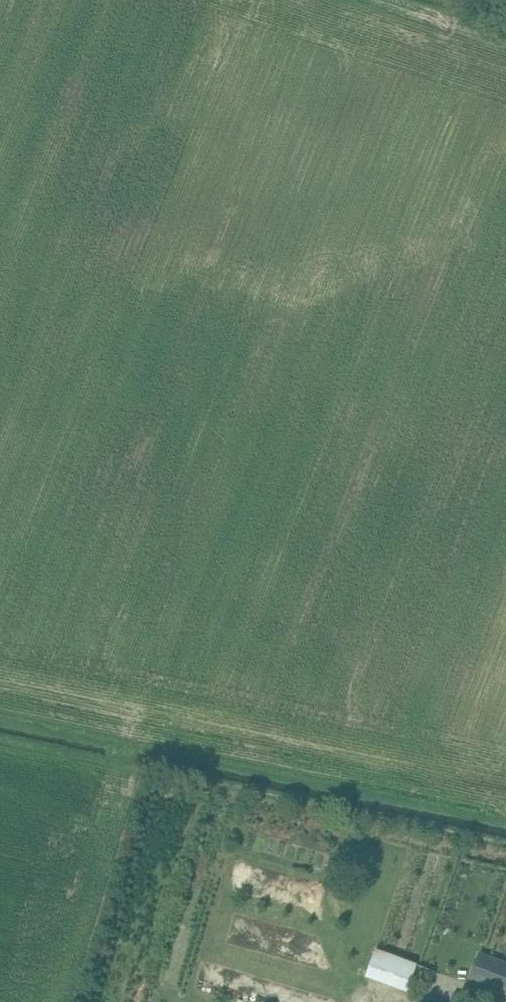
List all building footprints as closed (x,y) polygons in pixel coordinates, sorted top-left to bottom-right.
[(401,993),(413,963),(369,946),(357,976),(401,993)] [(479,955),(468,983),(505,997),(505,965),(479,955)]
